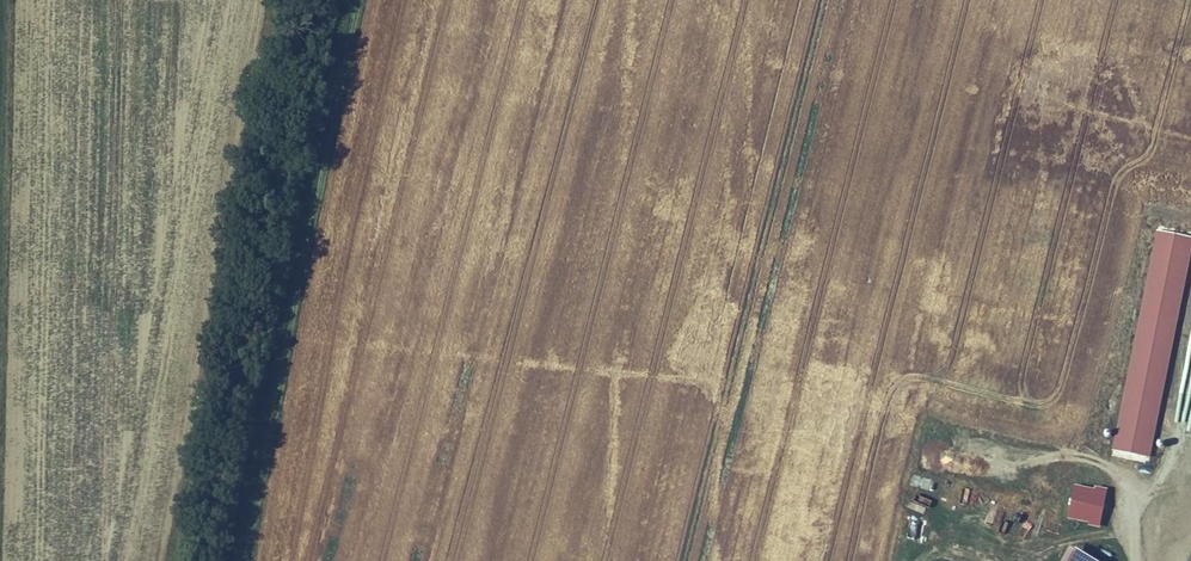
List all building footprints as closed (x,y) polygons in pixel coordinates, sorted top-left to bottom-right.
[(1190,238),(1158,232),(1114,452),(1145,458),(1190,238)] [(1106,495),(1073,487),(1068,518),(1101,524),(1106,495)]
